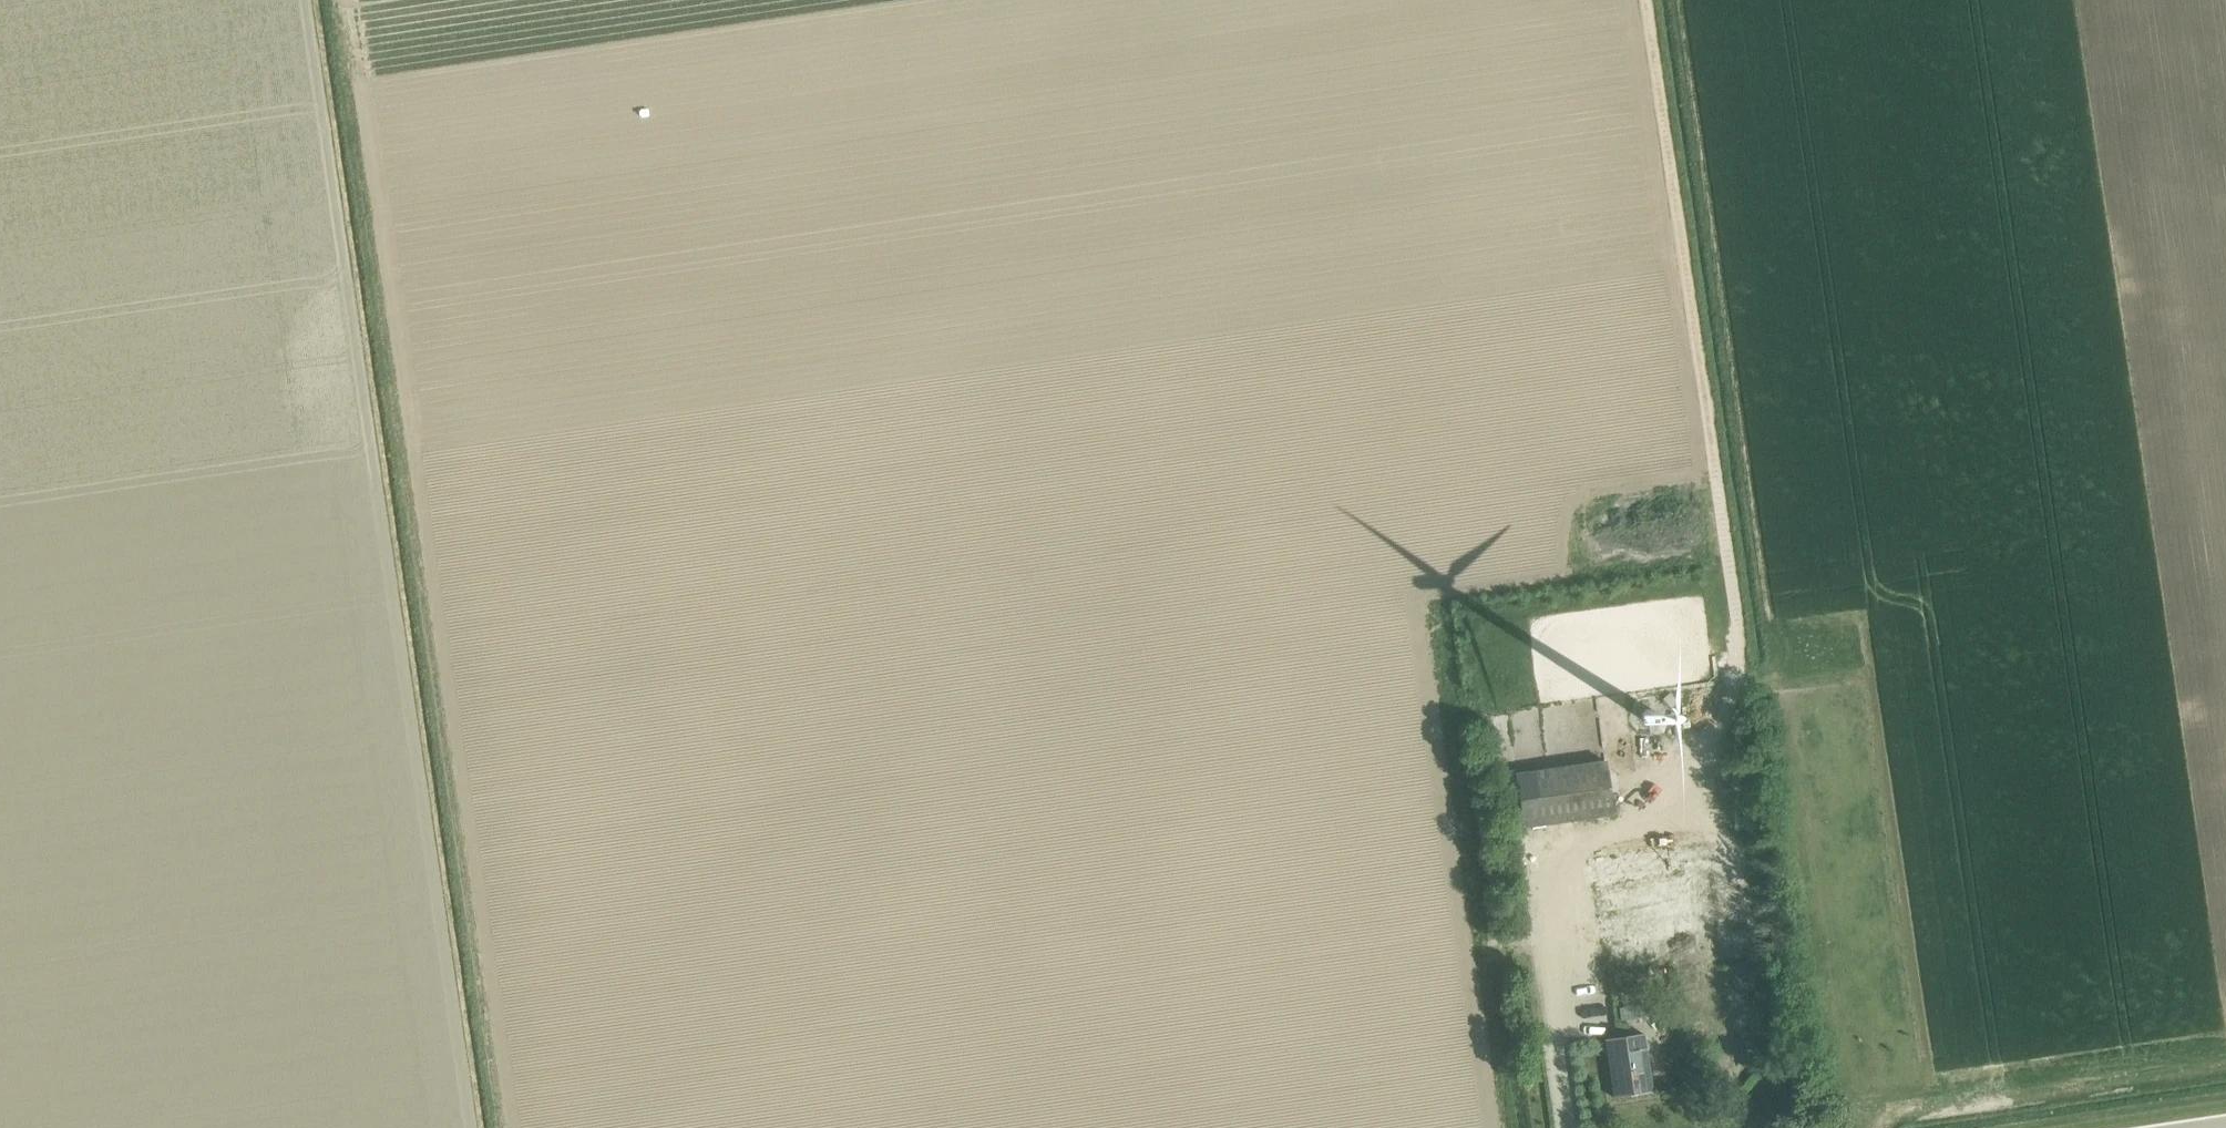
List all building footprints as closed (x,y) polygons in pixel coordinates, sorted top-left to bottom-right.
[(1689,674),(1668,677),(1671,691),(1691,687),(1689,674)] [(1650,709),(1649,709),(1648,709),(1647,709),(1646,709),(1645,710),(1644,710),(1644,711),(1643,711),(1643,712),(1642,712),(1642,713),(1642,714),(1642,715),(1641,716),(1641,717),(1642,718),(1642,719),(1642,720),(1643,721),(1644,722),(1645,722),(1645,723),(1646,723),(1647,723),(1648,724),(1649,724),(1650,724),(1651,723),(1652,723),(1653,723),(1653,722),(1654,722),(1655,721),(1656,720),(1656,719),(1656,718),(1656,717),(1657,717),(1657,716),(1656,715),(1656,714),(1656,713),(1656,712),(1655,712),(1655,711),(1654,711),(1654,710),(1653,710),(1652,709),(1651,709),(1650,709)] [(1516,772),(1521,823),(1604,815),(1600,765),(1516,772)] [(1682,833),(1571,852),(1589,954),(1700,935),(1682,833)] [(1499,922),(1478,921),(1477,933),(1499,934),(1499,922)] [(1572,1001),(1574,1013),(1596,1010),(1594,998),(1572,1001)] [(1652,1092),(1643,1034),(1604,1040),(1613,1098),(1652,1092)]
